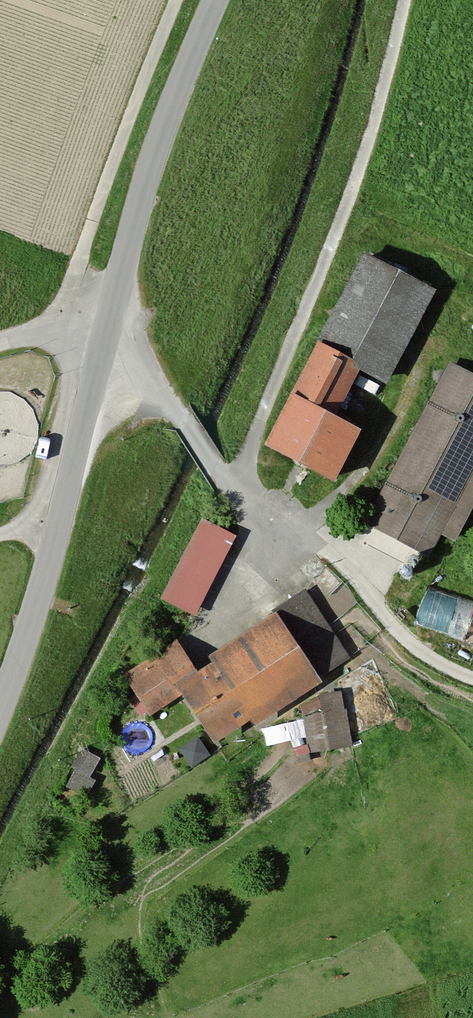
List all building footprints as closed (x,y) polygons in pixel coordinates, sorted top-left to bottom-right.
[(427,293),(361,261),(319,349),(356,367),(385,381),(427,293)] [(356,367),(319,349),(268,450),(326,480),(350,434),(328,423),(356,367)] [(454,371),(372,525),(428,554),(440,530),(452,536),(472,497),(472,381),(454,371)] [(231,539),(201,524),(164,597),(193,612),(231,539)] [(430,581),(416,619),(472,640),(472,597),(430,581)] [(343,654),(306,598),(191,675),(176,652),(125,685),(146,716),(179,693),(212,741),(343,654)] [(297,750),(353,742),(345,687),(302,694),(306,715),(265,721),(268,740),(295,736),(297,750)] [(197,733),(182,744),(194,760),(209,749),(197,733)] [(84,744),(67,778),(87,788),(104,754),(84,744)]
